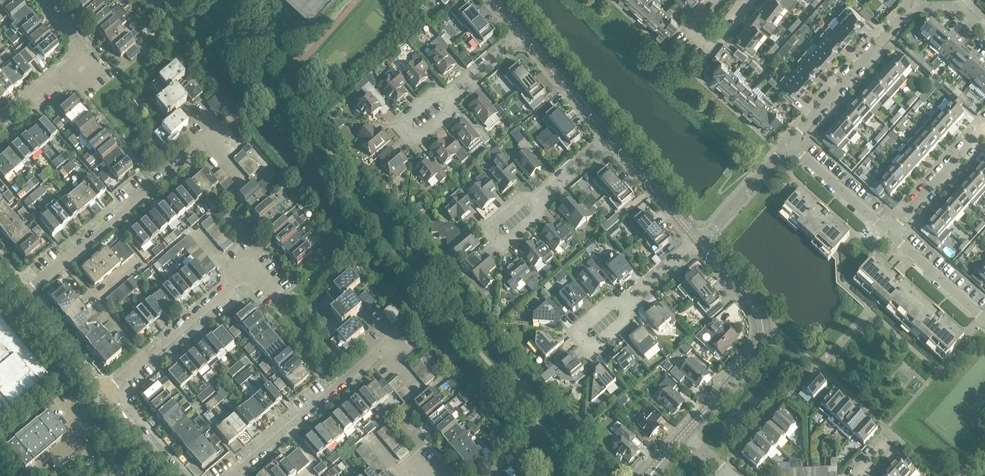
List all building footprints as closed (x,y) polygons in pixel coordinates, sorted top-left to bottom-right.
[(0,13),(0,22),(7,17),(10,21),(24,9),(17,0),(15,0),(0,13)] [(15,0),(0,0),(0,13),(15,0)] [(75,5),(82,13),(97,1),(95,0),(80,0),(75,5)] [(310,15),(314,10),(321,16),(335,0),(293,0),(310,15)] [(623,2),(628,6),(630,3),(635,8),(642,0),(625,0),(623,2)] [(635,8),(640,12),(638,15),(642,19),(657,2),(654,0),(642,0),(635,8)] [(792,0),(766,0),(765,1),(779,12),(785,4),(789,7),(794,1),(792,0)] [(97,1),(82,13),(90,22),(104,10),(97,1)] [(779,12),(765,1),(759,8),(758,7),(754,13),(773,28),(778,22),(774,19),(779,12)] [(657,2),(642,19),(646,22),(648,20),(653,25),(666,11),(657,2)] [(846,12),(840,19),(853,32),(859,25),(860,27),(866,20),(847,3),(843,9),(846,12)] [(465,27),(469,31),(481,21),(475,13),(477,11),(471,4),(471,5),(455,18),(464,28),(465,27)] [(104,10),(90,22),(97,31),(123,10),(119,5),(114,9),(108,14),(104,10)] [(859,10),(869,19),(873,14),(864,5),(859,10)] [(24,9),(10,21),(14,25),(3,34),(7,40),(32,18),(24,9)] [(123,10),(97,31),(105,40),(119,28),(115,23),(127,14),(123,10)] [(666,11),(653,25),(658,29),(656,32),(661,36),(668,28),(671,30),(678,22),(666,11)] [(773,28),(754,13),(750,18),(751,20),(745,27),(759,38),(765,31),(769,34),(773,28)] [(798,16),(788,27),(792,30),(801,20),(798,16)] [(32,18),(7,40),(11,45),(23,35),(26,40),(41,28),(32,18)] [(829,24),(824,29),(843,46),(849,39),(847,38),(853,32),(840,19),(833,27),(829,24)] [(488,28),(481,21),(469,31),(473,36),(471,37),(480,47),(495,34),(496,34),(490,26),(488,28)] [(919,35),(930,45),(943,31),(932,21),(919,35)] [(138,27),(134,23),(129,27),(133,31),(138,27)] [(127,37),(112,49),(120,58),(124,54),(130,61),(139,53),(134,46),(130,41),(141,32),(141,31),(144,29),(141,25),(138,27),(133,31),(127,37)] [(759,38),(745,27),(739,35),(738,34),(733,40),(753,55),(757,49),(753,46),(759,38)] [(41,28),(26,40),(30,44),(27,46),(28,47),(32,52),(49,38),(41,28)] [(119,28),(105,40),(112,49),(127,37),(119,28)] [(824,37),(817,44),(831,56),(836,50),(838,52),(843,46),(824,29),(820,33),(824,37)] [(943,31),(930,45),(940,55),(957,36),(953,32),(949,36),(943,31)] [(793,34),(788,40),(792,43),(797,38),(793,34)] [(957,36),(940,55),(951,64),(964,50),(958,44),(962,40),(957,36)] [(49,38),(32,52),(37,57),(39,55),(43,60),(57,48),(49,38)] [(444,52),(449,48),(440,38),(432,45),(436,51),(429,57),(444,75),(455,65),(444,52)] [(775,42),(766,52),(770,55),(779,45),(775,42)] [(806,49),(802,54),(821,71),(827,64),(825,63),(831,56),(817,44),(810,52),(806,49)] [(909,46),(905,51),(915,60),(920,55),(909,46)] [(28,47),(23,52),(31,62),(37,57),(32,52),(28,47)] [(744,60),(748,55),(738,47),(734,52),(744,60)] [(964,50),(951,64),(962,74),(979,55),(974,51),(970,55),(964,50)] [(19,58),(14,62),(5,51),(0,55),(0,56),(21,81),(31,72),(26,66),(19,58)] [(31,62),(23,52),(22,51),(17,55),(19,58),(26,66),(31,62)] [(458,58),(467,68),(473,63),(465,52),(458,58)] [(801,62),(795,69),(808,81),(814,75),(815,77),(821,71),(802,54),(798,58),(801,62)] [(962,74),(972,84),(984,69),(979,63),(983,59),(979,55),(962,74)] [(0,56),(0,66),(4,71),(0,74),(0,75),(12,89),(21,81),(0,56)] [(899,57),(891,66),(902,77),(911,68),(915,72),(919,68),(909,58),(905,62),(899,57)] [(755,67),(758,64),(753,59),(749,62),(755,67)] [(423,73),(428,69),(421,60),(415,64),(414,63),(403,72),(416,88),(427,78),(423,73)] [(716,81),(721,86),(734,72),(721,60),(714,69),(716,71),(709,79),(714,83),(716,81)] [(515,86),(519,91),(531,80),(525,72),(527,70),(521,63),(521,64),(505,77),(514,87),(515,86)] [(760,72),(763,68),(758,64),(755,67),(760,72)] [(166,147),(178,137),(175,134),(187,124),(178,113),(176,115),(174,111),(185,102),(174,88),(173,89),(171,86),(184,76),(175,65),(150,86),(159,97),(160,96),(162,98),(158,102),(156,99),(152,102),(154,104),(154,105),(165,119),(167,117),(169,120),(157,131),(154,128),(151,131),(153,134),(162,145),(163,144),(166,147)] [(902,77),(891,66),(883,75),(894,86),(902,77)] [(395,106),(408,95),(401,87),(400,88),(397,85),(398,84),(398,83),(402,79),(394,69),(385,76),(388,80),(379,87),(395,106)] [(784,73),(779,79),(798,95),(798,96),(804,89),(802,88),(808,81),(795,69),(788,77),(784,73)] [(972,84),(983,94),(984,92),(984,69),(972,84)] [(734,72),(721,86),(726,90),(724,92),(729,96),(743,80),(734,72)] [(0,75),(0,95),(2,97),(12,89),(0,75)] [(894,86),(883,75),(875,84),(886,95),(891,99),(899,90),(894,86)] [(773,84),(777,80),(771,76),(768,79),(773,84)] [(538,87),(531,80),(519,91),(523,95),(521,96),(530,106),(545,93),(546,93),(540,86),(538,87)] [(743,80),(729,96),(733,100),(735,98),(740,103),(753,89),(743,80)] [(778,89),(782,85),(777,80),(773,84),(778,89)] [(191,102),(200,95),(190,83),(182,90),(191,102)] [(368,97),(361,103),(360,101),(358,102),(357,103),(356,105),(356,106),(356,108),(357,111),(359,113),(360,113),(363,114),(364,116),(369,111),(374,116),(383,109),(380,106),(384,102),(391,109),(370,84),(362,90),(368,97)] [(886,95),(875,84),(866,93),(878,104),(886,95)] [(753,89),(740,103),(745,107),(743,109),(747,113),(762,97),(753,89)] [(791,102),(795,97),(786,89),(782,93),(791,102)] [(878,104),(866,93),(858,102),(870,113),(878,104)] [(959,99),(970,109),(974,104),(963,94),(959,99)] [(57,110),(65,119),(79,106),(72,97),(57,110)] [(500,120),(506,115),(497,104),(493,108),(483,97),(470,108),(485,125),(496,116),(500,120)] [(762,97),(747,113),(751,117),(753,115),(759,119),(771,105),(762,97)] [(952,105),(944,114),(956,125),(964,115),(958,110),(962,106),(951,97),(947,101),(952,105)] [(136,104),(132,99),(132,98),(127,102),(131,107),(136,104)] [(210,108),(213,113),(223,105),(218,100),(215,103),(213,105),(210,108)] [(870,113),(858,102),(850,111),(862,122),(870,113)] [(227,110),(223,105),(213,113),(218,117),(227,110)] [(771,105),(759,119),(763,124),(761,126),(766,130),(773,122),(776,125),(783,116),(771,105)] [(79,106),(65,119),(72,128),(87,115),(79,106)] [(552,130),(556,134),(568,124),(562,116),(564,114),(558,107),(558,108),(542,121),(551,131),(552,130)] [(862,122),(850,111),(842,120),(854,130),(862,122)] [(944,114),(936,123),(948,134),(956,125),(944,114)] [(87,115),(72,128),(80,136),(94,124),(87,115)] [(58,118),(53,122),(56,126),(61,122),(58,118)] [(57,134),(45,120),(36,127),(48,142),(57,134)] [(854,130),(842,120),(834,129),(846,139),(854,130)] [(485,145),(491,140),(480,128),(479,128),(480,129),(475,133),(465,121),(453,132),(468,149),(480,139),(485,145)] [(61,122),(56,126),(59,130),(65,125),(61,122)] [(936,123),(928,132),(940,143),(948,134),(936,123)] [(94,124),(80,136),(87,145),(102,133),(94,124)] [(575,131),(568,124),(556,134),(560,139),(558,140),(567,150),(582,137),(583,137),(577,129),(575,131)] [(372,156),(390,141),(380,129),(375,133),(370,126),(359,136),(364,142),(362,144),(369,153),(368,153),(370,155),(371,154),(372,156)] [(48,142),(36,127),(27,135),(39,150),(48,142)] [(512,132),(519,143),(526,138),(519,128),(512,132)] [(846,139),(834,129),(826,138),(823,142),(832,151),(830,153),(840,161),(846,155),(842,151),(850,142),(846,139)] [(928,132),(920,141),(931,151),(940,143),(928,132)] [(102,133),(87,145),(91,150),(83,158),(86,161),(109,142),(102,133)] [(39,150),(27,135),(18,142),(30,157),(39,150)] [(71,143),(76,139),(73,135),(68,140),(71,143)] [(71,143),(74,147),(80,143),(76,139),(71,143)] [(455,155),(462,149),(453,139),(448,143),(449,144),(448,146),(443,140),(431,150),(444,165),(456,155),(455,155)] [(530,179),(542,168),(531,154),(535,150),(526,139),(518,146),(524,154),(515,162),(530,179)] [(920,141),(911,150),(923,160),(931,151),(920,141)] [(30,157),(18,142),(9,150),(21,164),(30,157)] [(109,142),(86,161),(89,165),(95,161),(92,157),(95,154),(102,163),(117,151),(109,142)] [(403,165),(408,161),(399,151),(396,154),(390,147),(379,156),(385,163),(382,165),(391,176),(396,171),(400,176),(407,170),(403,165)] [(9,150),(0,157),(12,172),(21,164),(9,150)] [(911,150),(903,159),(915,169),(923,160),(911,150)] [(117,151),(102,163),(109,172),(124,159),(117,151)] [(233,159),(238,164),(247,156),(242,151),(233,159)] [(68,159),(68,158),(63,153),(54,160),(59,166),(68,159)] [(502,193),(516,182),(506,169),(511,165),(503,155),(493,163),(498,169),(497,171),(492,176),(504,191),(502,193)] [(247,156),(238,164),(242,169),(251,161),(247,156)] [(0,157),(0,176),(3,180),(12,172),(0,157)] [(73,165),(79,161),(76,157),(59,172),(64,178),(76,168),(73,165)] [(124,159),(109,172),(117,181),(132,169),(124,159)] [(440,183),(448,177),(438,165),(434,168),(427,161),(427,162),(424,159),(417,165),(419,168),(417,170),(418,172),(416,174),(422,181),(424,179),(428,184),(435,178),(440,183)] [(903,159),(895,168),(907,178),(915,169),(903,159)] [(251,161),(242,169),(245,173),(254,165),(251,161)] [(254,165),(245,173),(249,177),(258,169),(254,165)] [(983,166),(975,175),(984,184),(984,167),(983,166)] [(603,190),(607,195),(619,184),(613,177),(615,175),(609,168),(593,182),(602,192),(603,190)] [(895,168),(887,177),(899,187),(907,178),(895,168)] [(221,169),(212,177),(216,182),(225,174),(221,169)] [(218,185),(216,182),(212,177),(209,174),(205,170),(200,174),(190,182),(203,197),(218,185)] [(101,179),(106,174),(103,171),(98,175),(101,179)] [(883,173),(875,181),(871,186),(881,195),(885,191),(891,196),(899,187),(887,177),(883,173)] [(81,181),(83,184),(96,199),(105,191),(93,177),(92,177),(90,174),(81,181)] [(101,179),(104,183),(109,178),(106,174),(101,179)] [(225,174),(216,182),(218,185),(220,187),(229,179),(225,174)] [(491,191),(495,188),(483,174),(476,180),(479,183),(475,186),(474,188),(476,190),(470,194),(483,209),(495,199),(491,194),(491,191)] [(975,175),(967,184),(979,194),(984,187),(984,184),(975,175)] [(29,192),(39,183),(34,178),(24,186),(29,192)] [(251,183),(236,195),(244,204),(269,183),(265,178),(254,187),(251,183)] [(229,179),(220,187),(224,191),(233,183),(229,179)] [(203,197),(190,182),(182,189),(194,204),(203,197)] [(785,193),(791,187),(786,182),(781,188),(785,193)] [(233,183),(224,191),(227,196),(237,188),(233,183)] [(269,183),(244,204),(251,213),(266,201),(262,196),(273,187),(269,183)] [(83,184),(74,192),(87,206),(96,199),(83,184)] [(619,184),(607,195),(611,200),(609,201),(618,211),(634,197),(634,198),(634,197),(628,190),(626,192),(619,184)] [(979,194),(967,184),(959,193),(971,203),(979,194)] [(36,190),(41,196),(46,192),(41,186),(36,190)] [(194,204),(182,189),(172,197),(185,212),(194,204)] [(31,195),(36,200),(41,196),(36,190),(31,195)] [(5,199),(11,194),(8,191),(2,195),(5,199)] [(74,192),(65,199),(78,214),(87,206),(74,192)] [(802,193),(784,213),(832,257),(851,237),(829,217),(830,216),(830,215),(829,213),(826,211),(824,213),(802,193)] [(971,203),(959,193),(951,201),(963,212),(971,203)] [(9,203),(14,198),(11,194),(5,199),(9,203)] [(31,195),(22,202),(27,208),(36,200),(31,195)] [(468,208),(473,204),(465,195),(460,198),(450,207),(446,211),(453,220),(458,216),(461,220),(471,212),(468,208)] [(266,201),(251,213),(259,222),(284,200),(280,196),(269,205),(266,201)] [(185,212),(172,197),(164,204),(177,219),(185,212)] [(65,199),(56,207),(69,221),(78,214),(65,199)] [(212,199),(207,203),(212,209),(216,205),(212,199)] [(284,200),(259,222),(266,231),(281,218),(277,214),(283,209),(288,205),(284,200)] [(587,222),(593,217),(583,205),(578,210),(571,201),(559,211),(576,230),(587,221),(587,222)] [(963,212),(951,201),(943,210),(955,221),(963,212)] [(0,203),(0,218),(9,211),(2,202),(0,203)] [(212,209),(207,203),(204,206),(209,211),(212,209)] [(177,219),(164,204),(155,212),(167,227),(177,219)] [(56,207),(48,214),(60,229),(69,221),(56,207)] [(20,217),(26,212),(23,208),(17,213),(20,217)] [(955,221),(943,210),(935,219),(947,230),(955,221)] [(0,218),(0,230),(2,232),(16,220),(9,211),(0,218)] [(640,234),(644,239),(657,228),(650,220),(652,219),(646,211),(646,212),(630,225),(639,235),(640,234)] [(24,221),(29,216),(26,212),(20,217),(24,221)] [(167,227),(155,212),(146,219),(159,234),(167,227)] [(281,218),(266,231),(274,239),(302,216),(302,215),(299,218),(295,213),(291,217),(284,223),(281,218)] [(48,214),(38,222),(50,237),(60,229),(48,214)] [(195,223),(199,220),(194,214),(190,217),(195,223)] [(606,233),(621,220),(617,215),(608,223),(605,219),(599,224),(606,233)] [(302,216),(274,239),(281,248),(296,236),(292,232),(299,226),(303,222),(306,220),(302,216)] [(195,223),(190,217),(186,221),(191,226),(195,223)] [(200,225),(204,229),(213,222),(209,218),(200,225)] [(159,234),(146,219),(137,226),(150,241),(159,234)] [(947,230),(935,219),(926,228),(932,234),(929,238),(939,247),(943,243),(939,239),(947,230)] [(16,220),(2,232),(9,241),(24,229),(16,220)] [(213,222),(204,229),(208,234),(217,226),(213,222)] [(461,259),(479,244),(469,232),(461,238),(457,233),(449,232),(450,226),(433,225),(432,232),(441,233),(440,238),(448,239),(448,245),(451,245),(452,246),(451,247),(461,259)] [(563,248),(574,239),(564,227),(560,231),(558,231),(553,225),(547,231),(548,232),(544,235),(543,234),(541,236),(555,252),(560,247),(561,248),(563,248)] [(35,234),(41,230),(38,226),(32,230),(35,234)] [(150,241),(137,226),(128,235),(140,250),(150,241)] [(217,226),(208,234),(211,238),(220,231),(217,226)] [(663,236),(657,228),(644,239),(648,243),(646,244),(655,254),(671,241),(665,234),(663,236)] [(24,229),(9,241),(16,250),(31,237),(24,229)] [(177,238),(181,235),(176,229),(172,233),(177,238)] [(39,238),(44,233),(41,230),(35,234),(39,238)] [(220,231),(211,238),(215,243),(224,235),(220,231)] [(296,236),(281,248),(289,257),(303,245),(300,242),(303,240),(305,244),(310,240),(314,236),(310,231),(306,235),(299,240),(296,236)] [(177,238),(172,233),(169,236),(173,241),(177,238)] [(318,240),(317,239),(320,237),(317,233),(314,236),(310,240),(313,244),(318,240)] [(188,235),(179,243),(183,248),(192,240),(188,235)] [(224,235),(215,243),(219,247),(228,240),(224,235)] [(31,237),(16,250),(24,259),(39,247),(31,237)] [(122,240),(118,244),(130,258),(134,255),(122,240)] [(192,240),(183,248),(186,252),(196,244),(192,240)] [(228,240),(219,247),(223,252),(232,244),(228,240)] [(549,263),(554,259),(546,250),(542,254),(533,243),(530,245),(529,243),(526,246),(527,248),(521,253),(534,268),(545,259),(549,263)] [(118,244),(114,247),(126,262),(130,258),(118,244)] [(155,247),(160,253),(163,250),(159,244),(155,247)] [(196,244),(186,252),(190,256),(199,248),(196,244)] [(303,245),(289,257),(297,266),(311,254),(303,245)] [(114,247),(109,251),(121,264),(121,265),(126,262),(114,247)] [(151,251),(156,256),(160,253),(155,247),(151,251)] [(107,248),(98,256),(112,272),(121,264),(109,251),(107,248)] [(199,248),(190,256),(194,261),(203,253),(199,248)] [(601,270),(614,285),(618,281),(620,283),(633,272),(616,252),(610,252),(603,258),(603,264),(606,267),(601,271),(601,270)] [(203,253),(194,261),(195,263),(198,265),(207,257),(203,253)] [(492,284),(496,280),(490,272),(496,267),(486,254),(481,259),(477,254),(463,266),(467,271),(470,269),(480,281),(480,280),(487,288),(491,284),(491,285),(492,284)] [(170,260),(165,255),(161,258),(166,264),(170,260)] [(112,272),(98,256),(90,263),(103,279),(112,272)] [(207,257),(198,265),(202,270),(211,262),(207,257)] [(937,314),(904,285),(905,283),(904,281),(903,279),(899,275),(896,278),(891,273),(901,262),(896,257),(886,268),(874,258),(863,271),(864,272),(854,283),(943,364),(965,340),(944,321),(945,319),(945,317),(944,316),(939,312),(937,314)] [(166,264),(161,258),(158,261),(162,267),(166,264)] [(596,274),(601,270),(592,260),(587,264),(591,269),(587,273),(586,272),(577,280),(579,279),(593,295),(591,296),(591,297),(601,289),(600,288),(605,283),(604,283),(596,274)] [(206,275),(216,268),(211,262),(202,270),(206,275)] [(103,279),(90,263),(81,270),(94,286),(103,279)] [(195,263),(186,270),(198,284),(207,277),(206,275),(202,270),(198,265),(195,263)] [(506,283),(505,286),(508,290),(511,290),(513,289),(514,291),(525,281),(528,285),(534,293),(542,286),(535,278),(525,266),(521,270),(516,264),(506,272),(511,277),(506,281),(507,282),(506,283)] [(983,273),(978,269),(971,276),(982,286),(984,282),(984,270),(983,273)] [(152,275),(148,270),(143,273),(148,279),(152,275)] [(186,270),(178,278),(190,292),(198,284),(186,270)] [(563,271),(556,277),(560,281),(567,275),(563,271)] [(681,286),(678,289),(686,298),(688,297),(692,302),(695,299),(707,288),(701,281),(703,279),(697,272),(697,273),(683,284),(681,286)] [(148,279),(143,273),(138,278),(143,283),(148,279)] [(166,281),(169,285),(181,299),(190,292),(178,278),(174,274),(166,281)] [(343,356),(355,346),(353,343),(364,333),(355,322),(353,324),(351,321),(363,311),(351,297),(351,298),(348,295),(361,285),(352,274),(327,295),(336,306),(337,305),(339,307),(335,310),(333,308),(329,311),(343,327),(344,326),(347,329),(334,340),(331,337),(328,340),(330,343),(339,354),(340,353),(343,356)] [(140,287),(135,281),(132,277),(127,281),(135,290),(140,287)] [(127,281),(123,285),(131,294),(135,290),(127,281)] [(580,300),(585,295),(574,282),(568,287),(569,288),(567,290),(562,291),(565,306),(568,305),(573,312),(583,304),(580,300)] [(123,285),(119,289),(126,298),(131,294),(123,285)] [(169,285),(160,293),(172,307),(181,299),(169,285)] [(49,301),(57,309),(72,296),(65,288),(49,301)] [(707,288),(695,299),(699,304),(697,305),(706,315),(710,320),(724,308),(719,303),(722,302),(722,301),(716,294),(714,296),(707,288)] [(119,289),(114,293),(122,302),(126,298),(119,289)] [(368,310),(377,304),(367,292),(359,299),(368,310)] [(114,293),(109,296),(117,306),(122,302),(114,293)] [(160,293),(151,300),(163,314),(172,307),(160,293)] [(72,296),(57,309),(64,317),(79,304),(72,296)] [(117,306),(109,296),(105,300),(113,309),(117,306)] [(151,300),(142,308),(154,322),(163,314),(151,300)] [(558,316),(562,312),(552,300),(542,308),(535,307),(533,324),(558,326),(559,325),(557,325),(558,316)] [(674,325),(680,320),(665,303),(660,308),(658,306),(646,316),(659,331),(671,321),(674,325)] [(79,304),(64,317),(70,326),(86,312),(79,304)] [(233,318),(237,323),(233,325),(234,326),(228,331),(232,335),(237,330),(241,328),(255,315),(247,306),(233,318)] [(142,308),(134,315),(146,329),(154,322),(142,308)] [(395,308),(386,316),(390,320),(399,313),(395,308)] [(86,312),(70,326),(77,334),(93,321),(86,312)] [(399,313),(390,320),(394,325),(403,318),(399,313)] [(134,315),(125,323),(137,337),(146,329),(134,315)] [(255,315),(241,328),(248,336),(263,324),(255,315)] [(0,319),(0,416),(48,376),(0,319)] [(715,320),(698,338),(699,341),(705,347),(708,347),(711,344),(722,355),(738,337),(726,327),(724,329),(715,320)] [(93,321),(77,334),(84,342),(100,329),(93,321)] [(263,324),(248,336),(256,345),(270,333),(263,324)] [(662,352),(666,348),(648,326),(645,330),(643,328),(630,340),(645,358),(658,347),(662,352)] [(233,343),(221,328),(212,336),(224,351),(233,343)] [(100,329),(84,342),(91,350),(107,337),(100,329)] [(237,330),(232,335),(235,338),(241,334),(237,330)] [(270,333),(256,345),(263,354),(278,342),(270,333)] [(558,362),(558,363),(568,354),(568,353),(566,355),(549,335),(532,334),(531,350),(535,355),(540,351),(546,358),(545,367),(548,371),(558,362)] [(224,351),(212,336),(203,343),(215,358),(224,351)] [(107,337),(91,350),(98,358),(114,345),(107,337)] [(278,342),(263,354),(271,363),(285,351),(278,342)] [(215,358),(203,343),(194,351),(206,366),(215,358)] [(247,353),(253,348),(249,344),(243,349),(247,353)] [(114,345),(98,358),(105,367),(121,354),(114,345)] [(642,363),(629,347),(622,352),(619,348),(608,358),(616,367),(618,366),(624,373),(635,364),(637,367),(642,363)] [(247,353),(250,356),(256,352),(253,348),(247,353)] [(206,366),(194,351),(185,358),(198,373),(206,366)] [(285,351),(271,363),(278,372),(293,360),(285,351)] [(568,354),(558,363),(562,368),(556,373),(562,380),(564,378),(572,379),(576,384),(583,377),(580,373),(584,369),(574,358),(573,359),(568,354)] [(198,373),(185,358),(176,366),(189,380),(198,373)] [(419,359),(410,367),(414,372),(423,365),(419,359)] [(698,388),(710,375),(692,359),(681,372),(676,367),(670,373),(680,382),(686,376),(698,388)] [(240,360),(228,371),(233,376),(245,365),(240,360)] [(293,360),(278,372),(286,381),(300,368),(293,360)] [(262,370),(267,366),(264,361),(258,366),(262,370)] [(596,371),(596,377),(594,377),(594,379),(592,395),(592,403),(600,396),(615,384),(612,380),(617,376),(607,364),(603,367),(602,366),(600,367),(600,371),(596,371)] [(423,365),(414,372),(418,377),(427,369),(423,365)] [(189,380),(176,366),(167,373),(180,388),(189,380)] [(235,379),(248,368),(246,366),(233,376),(235,379)] [(262,370),(265,374),(271,369),(267,366),(262,370)] [(240,385),(253,374),(249,368),(236,379),(240,385)] [(300,368),(286,381),(293,390),(308,377),(300,368)] [(427,369),(418,377),(422,382),(431,374),(427,369)] [(431,374),(422,382),(425,386),(435,378),(431,374)] [(815,401),(827,386),(816,376),(803,391),(815,401)] [(389,385),(393,390),(402,383),(398,378),(389,385)] [(665,393),(659,400),(674,414),(685,403),(672,391),(677,386),(668,378),(659,387),(665,393)] [(277,388),(283,383),(279,379),(273,384),(277,388)] [(141,388),(145,393),(141,396),(148,406),(163,393),(155,384),(154,385),(150,380),(141,388)] [(166,390),(172,385),(169,381),(163,386),(166,390)] [(277,388),(280,392),(286,387),(283,383),(277,388)] [(376,383),(367,391),(379,405),(388,397),(376,383)] [(406,388),(402,383),(393,390),(397,395),(406,388)] [(170,394),(175,389),(172,385),(166,390),(170,394)] [(269,385),(260,393),(272,408),(281,400),(269,385)] [(197,390),(200,394),(205,400),(215,392),(209,386),(202,392),(199,388),(197,390)] [(413,404),(420,413),(446,392),(442,386),(437,390),(436,390),(429,391),(413,404)] [(410,392),(406,388),(397,395),(401,400),(410,392)] [(379,405),(367,391),(358,398),(370,413),(379,405)] [(414,396),(410,392),(401,400),(404,404),(414,396)] [(446,392),(420,413),(428,422),(443,410),(438,405),(449,396),(446,392)] [(163,393),(148,406),(156,414),(170,402),(163,393)] [(260,393),(251,400),(263,415),(272,408),(260,393)] [(821,407),(832,417),(845,402),(834,393),(821,407)] [(205,400),(200,394),(197,397),(202,403),(205,400)] [(222,401),(217,395),(208,403),(213,409),(222,401)] [(370,413),(358,398),(349,406),(361,420),(370,413)] [(170,402),(156,414),(163,423),(178,411),(178,410),(181,407),(182,408),(187,403),(184,399),(175,407),(170,402)] [(251,400),(242,408),(254,423),(263,415),(251,400)] [(845,402),(832,417),(842,427),(855,412),(845,402)] [(190,407),(187,403),(182,408),(185,411),(190,407)] [(213,409),(208,403),(204,406),(209,412),(213,409)] [(456,413),(461,409),(457,404),(452,408),(456,413)] [(361,420),(349,406),(340,413),(352,428),(361,420)] [(242,408),(233,415),(245,430),(254,423),(242,408)] [(389,417),(393,413),(389,408),(384,411),(389,417)] [(460,417),(465,413),(461,409),(456,413),(460,417)] [(655,423),(661,417),(652,409),(646,415),(643,413),(633,424),(650,438),(659,427),(655,423)] [(6,446),(25,468),(67,433),(48,410),(6,446)] [(443,410),(428,422),(436,431),(452,417),(449,413),(447,415),(443,410)] [(178,411),(163,423),(171,432),(185,420),(178,411)] [(389,417),(384,411),(381,414),(386,420),(389,417)] [(855,412),(842,427),(853,436),(866,421),(855,412)] [(352,428),(340,413),(331,421),(343,435),(352,428)] [(782,414),(772,425),(786,437),(796,427),(782,414)] [(233,415),(224,423),(237,437),(245,430),(233,415)] [(196,425),(202,420),(199,417),(193,421),(196,425)] [(452,417),(436,431),(443,440),(458,428),(452,421),(454,419),(452,417)] [(185,420),(171,432),(178,441),(193,428),(185,420)] [(200,429),(205,425),(202,420),(196,425),(200,429)] [(343,435),(331,421),(322,428),(335,443),(343,435)] [(866,421),(853,436),(864,446),(877,431),(866,421)] [(458,428),(443,440),(451,449),(476,427),(472,422),(467,426),(470,429),(466,433),(464,431),(462,433),(458,428)] [(224,423),(215,430),(227,445),(237,437),(224,423)] [(371,432),(376,428),(371,423),(366,426),(371,432)] [(786,437),(772,425),(762,436),(776,448),(786,437)] [(377,434),(381,439),(390,431),(386,426),(377,434)] [(616,434),(607,443),(629,464),(640,452),(630,443),(635,437),(623,426),(616,434)] [(476,427),(451,449),(458,458),(473,445),(467,439),(469,437),(468,435),(472,432),(475,435),(480,431),(476,427)] [(193,428),(178,441),(186,450),(200,437),(193,428)] [(335,443),(322,428),(313,436),(326,450),(335,443)] [(394,435),(390,431),(381,439),(385,443),(394,435)] [(212,443),(217,438),(214,434),(208,439),(212,443)] [(394,435),(385,443),(388,448),(398,440),(394,435)] [(326,450),(313,436),(304,443),(317,458),(326,450)] [(776,448),(762,436),(752,446),(767,459),(776,448)] [(200,437),(186,450),(193,459),(208,446),(200,437)] [(353,447),(358,443),(353,437),(349,441),(353,447)] [(215,447),(220,442),(217,438),(212,443),(215,447)] [(398,440),(388,448),(392,452),(401,444),(398,440)] [(486,449),(491,445),(487,440),(482,444),(486,449)] [(353,447),(349,441),(345,444),(350,450),(353,447)] [(401,444),(392,452),(396,457),(405,449),(401,444)] [(365,445),(356,452),(360,457),(369,449),(365,445)] [(473,445),(458,458),(466,466),(482,452),(483,451),(480,447),(477,450),(473,445)] [(208,446),(193,459),(201,468),(216,455),(208,446)] [(767,459),(752,446),(743,457),(757,470),(767,459)] [(293,453),(306,467),(310,464),(298,449),(293,453)] [(360,457),(363,461),(372,453),(369,449),(360,457)] [(405,449),(396,457),(400,461),(409,453),(405,449)] [(482,452),(466,466),(473,475),(488,463),(482,456),(484,455),(482,452)] [(289,456),(302,471),(306,467),(293,453),(289,456)] [(336,462),(340,458),(335,453),(331,456),(336,462)] [(372,453),(363,461),(367,466),(376,458),(372,453)] [(289,456),(285,460),(297,473),(297,474),(302,471),(289,456)] [(336,462),(331,456),(328,459),(332,465),(336,462)] [(285,460),(283,457),(274,465),(283,475),(294,475),(297,473),(285,460)] [(890,471),(895,475),(914,475),(917,472),(900,457),(894,463),(896,465),(890,471)] [(93,458),(90,460),(87,463),(84,466),(87,469),(96,462),(93,458)] [(376,458),(367,466),(371,470),(380,462),(376,458)] [(796,469),(802,469),(801,461),(789,462),(790,469),(790,475),(796,475),(796,469)] [(380,462),(371,470),(372,472),(374,474),(383,467),(380,462)] [(328,469),(323,464),(314,471),(318,475),(320,475),(328,469)] [(346,469),(341,464),(338,467),(342,473),(346,469)] [(274,465),(265,472),(268,475),(283,475),(274,465)] [(342,473),(338,467),(334,470),(339,475),(342,473)] [(374,474),(376,475),(382,475),(387,472),(383,467),(374,474)]
